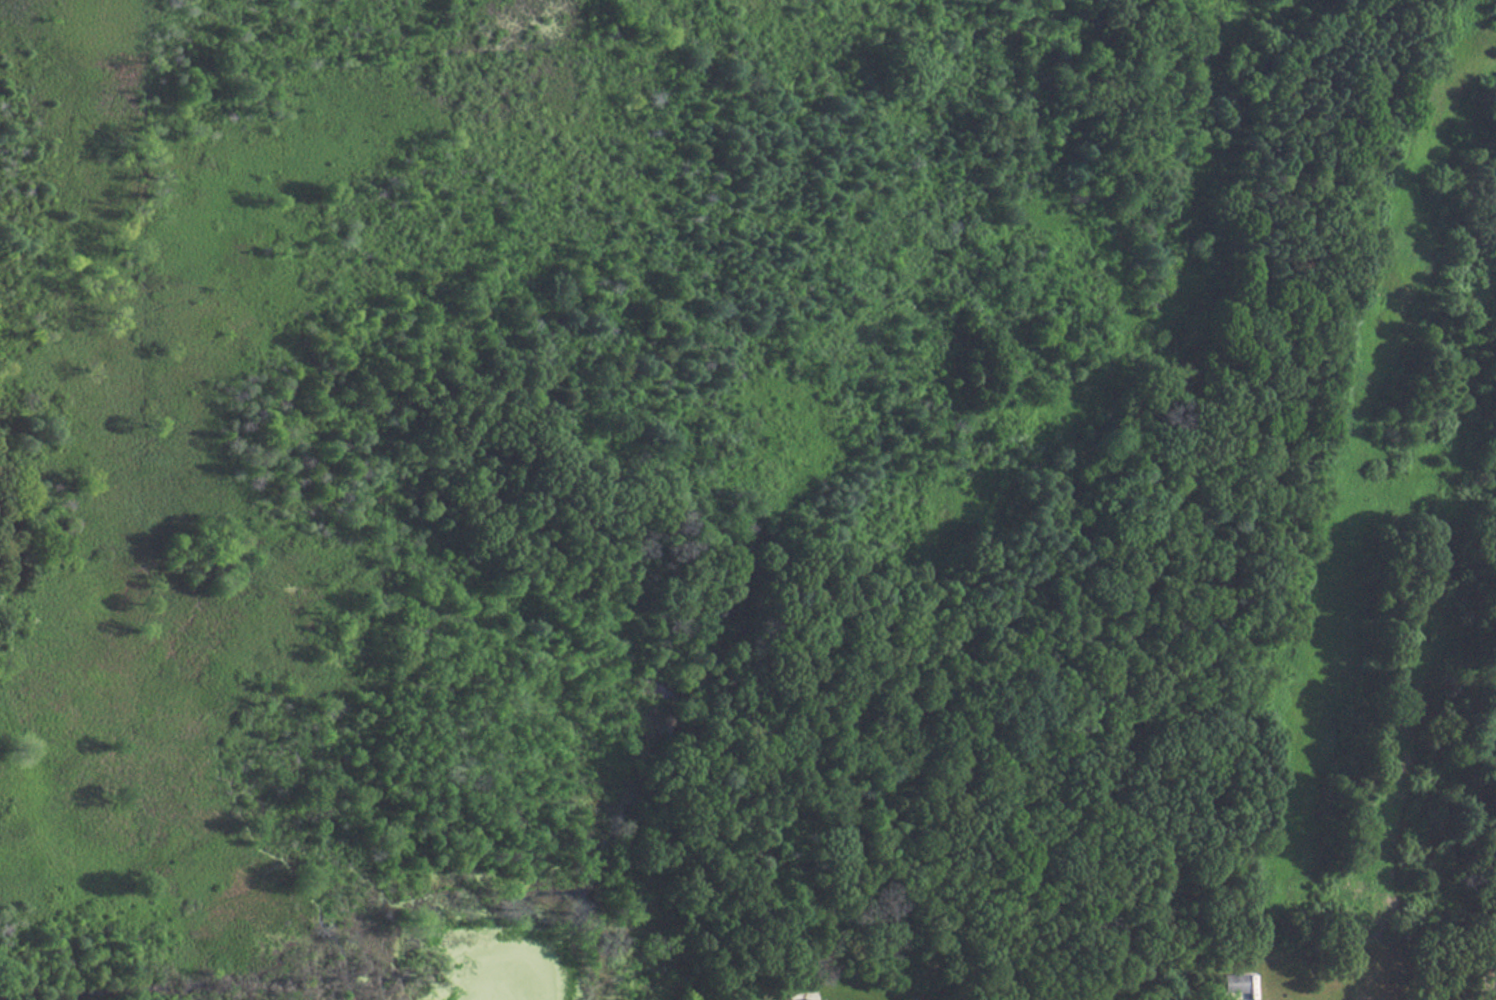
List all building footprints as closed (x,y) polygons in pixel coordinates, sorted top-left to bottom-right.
[(1221,993),(1245,993),(1245,974),(1221,974),(1221,993)]
